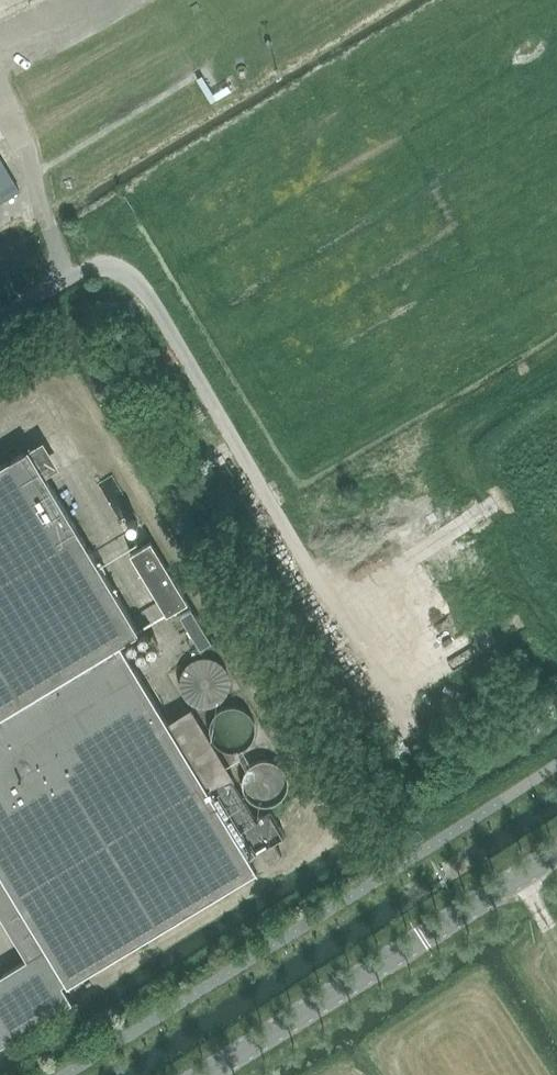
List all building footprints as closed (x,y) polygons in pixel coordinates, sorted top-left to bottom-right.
[(0,159),(0,203),(19,192),(0,159)] [(0,976),(0,1046),(77,999),(58,967),(62,965),(73,982),(262,868),(126,641),(145,630),(34,446),(0,467),(0,861),(51,945),(0,976)] [(188,601),(152,541),(131,553),(167,614),(188,601)] [(201,647),(212,640),(193,607),(182,615),(201,647)] [(220,701),(223,699),(225,697),(227,694),(228,692),(229,689),(230,686),(230,683),(230,680),(230,677),(229,674),(228,671),(227,669),(225,666),(223,664),(221,662),(218,660),(216,659),(213,658),(210,657),(207,656),(204,656),(201,657),(198,657),(196,658),(193,659),(190,661),(188,663),(186,665),(184,667),(183,670),(181,672),(180,675),(180,678),(180,681),(180,684),(180,687),(181,690),(182,693),(184,695),(186,698),(188,700),(190,702),(192,703),(195,705),(198,706),(201,706),(204,707),(207,707),(210,706),(213,706),(215,705),(218,703),(220,701)] [(213,734),(212,732),(197,706),(175,720),(256,854),(290,834),(276,810),(261,819),(237,780),(240,778),(222,747),(220,746),(218,744),(216,742),(215,741),(214,738),(213,736),(213,734)] [(239,771),(257,800),(286,782),(268,753),(239,771)] [(265,868),(287,855),(280,842),(257,856),(265,868)]
